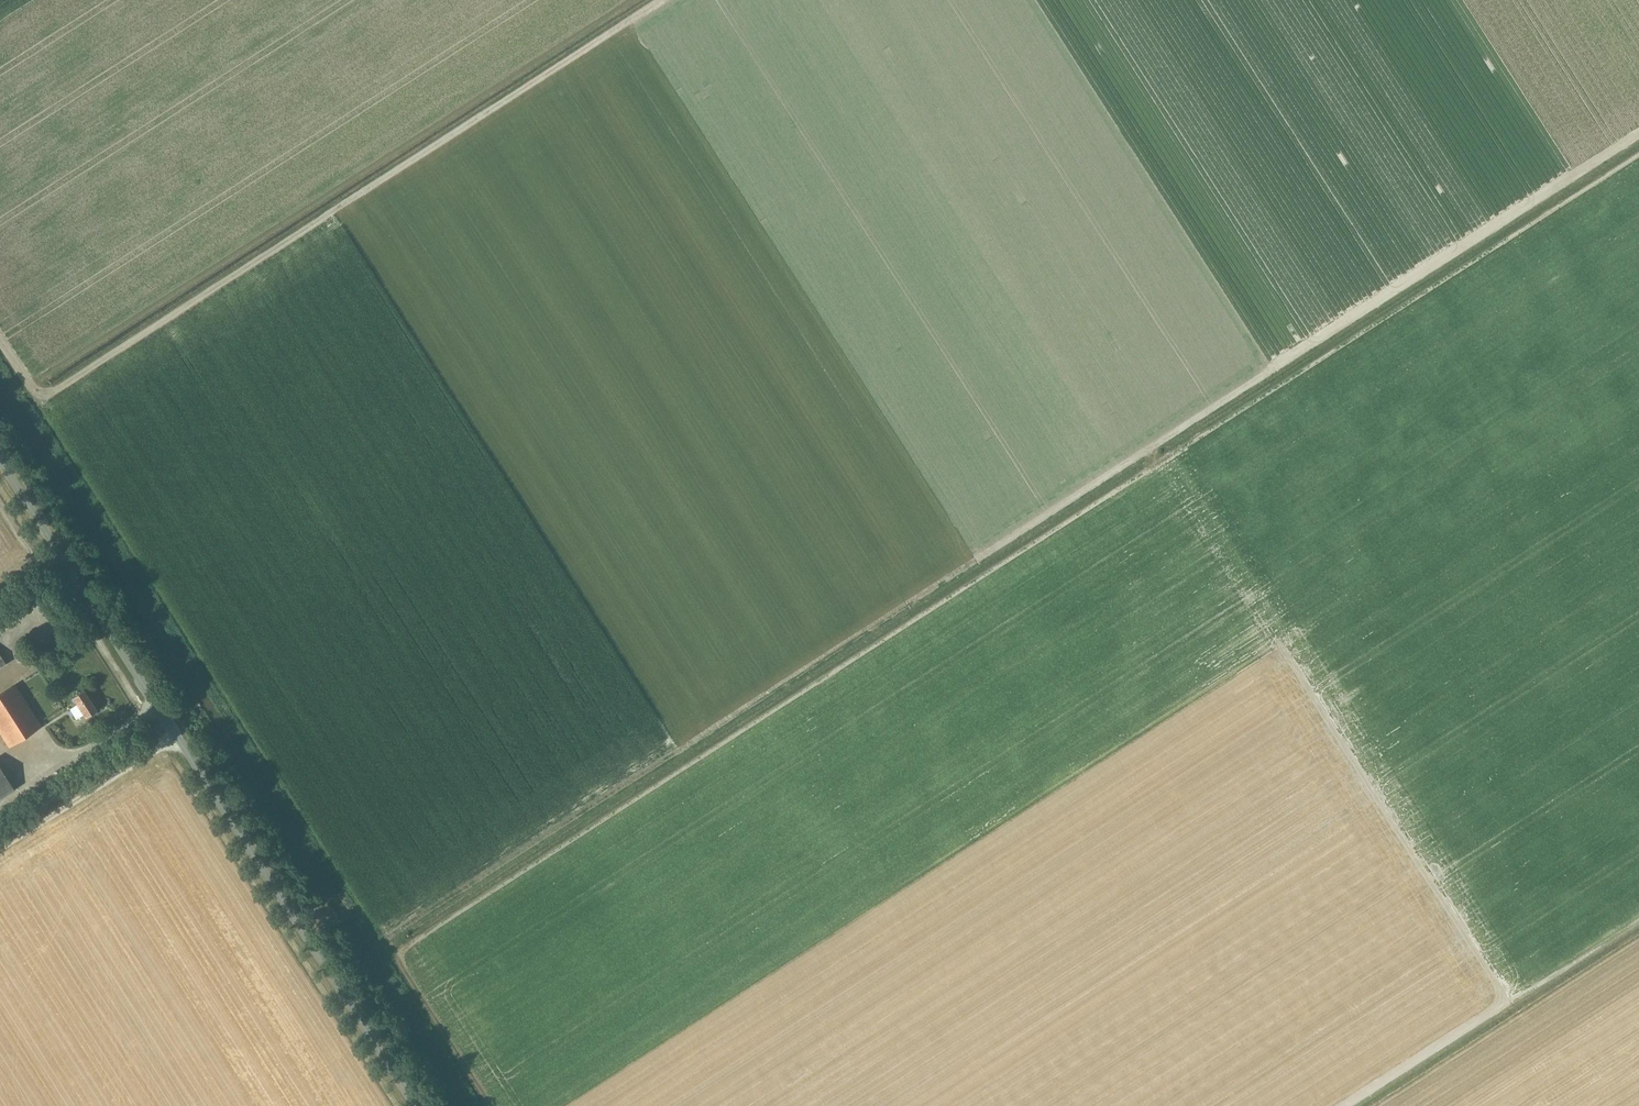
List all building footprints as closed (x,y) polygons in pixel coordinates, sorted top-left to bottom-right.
[(30,675),(29,666),(20,666),(21,675),(30,675)] [(0,694),(0,733),(8,746),(41,725),(15,684),(0,694)] [(77,704),(69,708),(76,719),(83,714),(86,718),(97,710),(83,690),(72,697),(77,704)] [(15,789),(0,766),(0,798),(15,789)]
